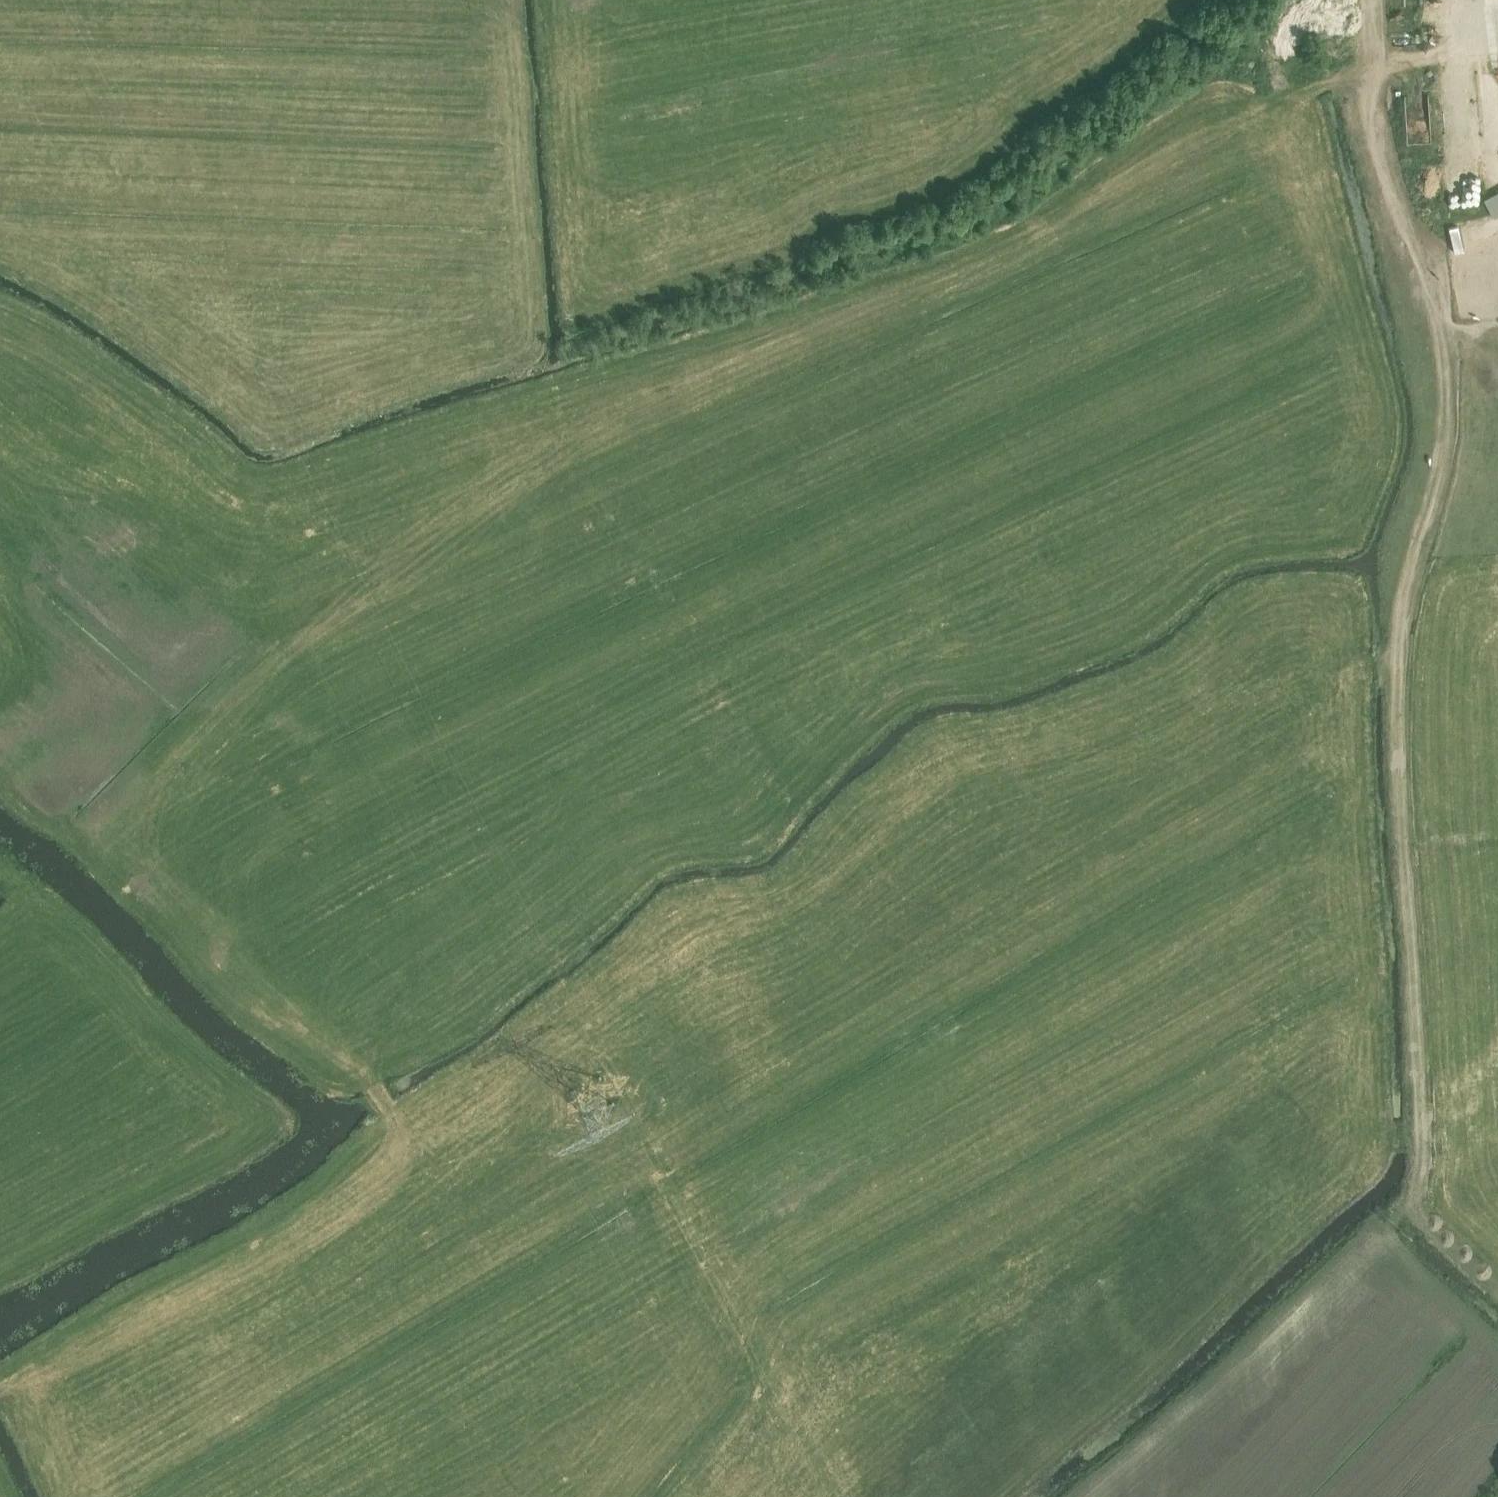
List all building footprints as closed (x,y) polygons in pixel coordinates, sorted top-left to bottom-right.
[(1429,16),(1442,17),(1444,3),(1430,1),(1429,16)] [(1497,10),(1497,2),(1487,4),(1489,12),(1497,10)] [(1481,149),(1443,151),(1446,218),(1484,216),(1481,149)] [(1494,223),(1497,222),(1497,199),(1485,206),(1494,223)]
